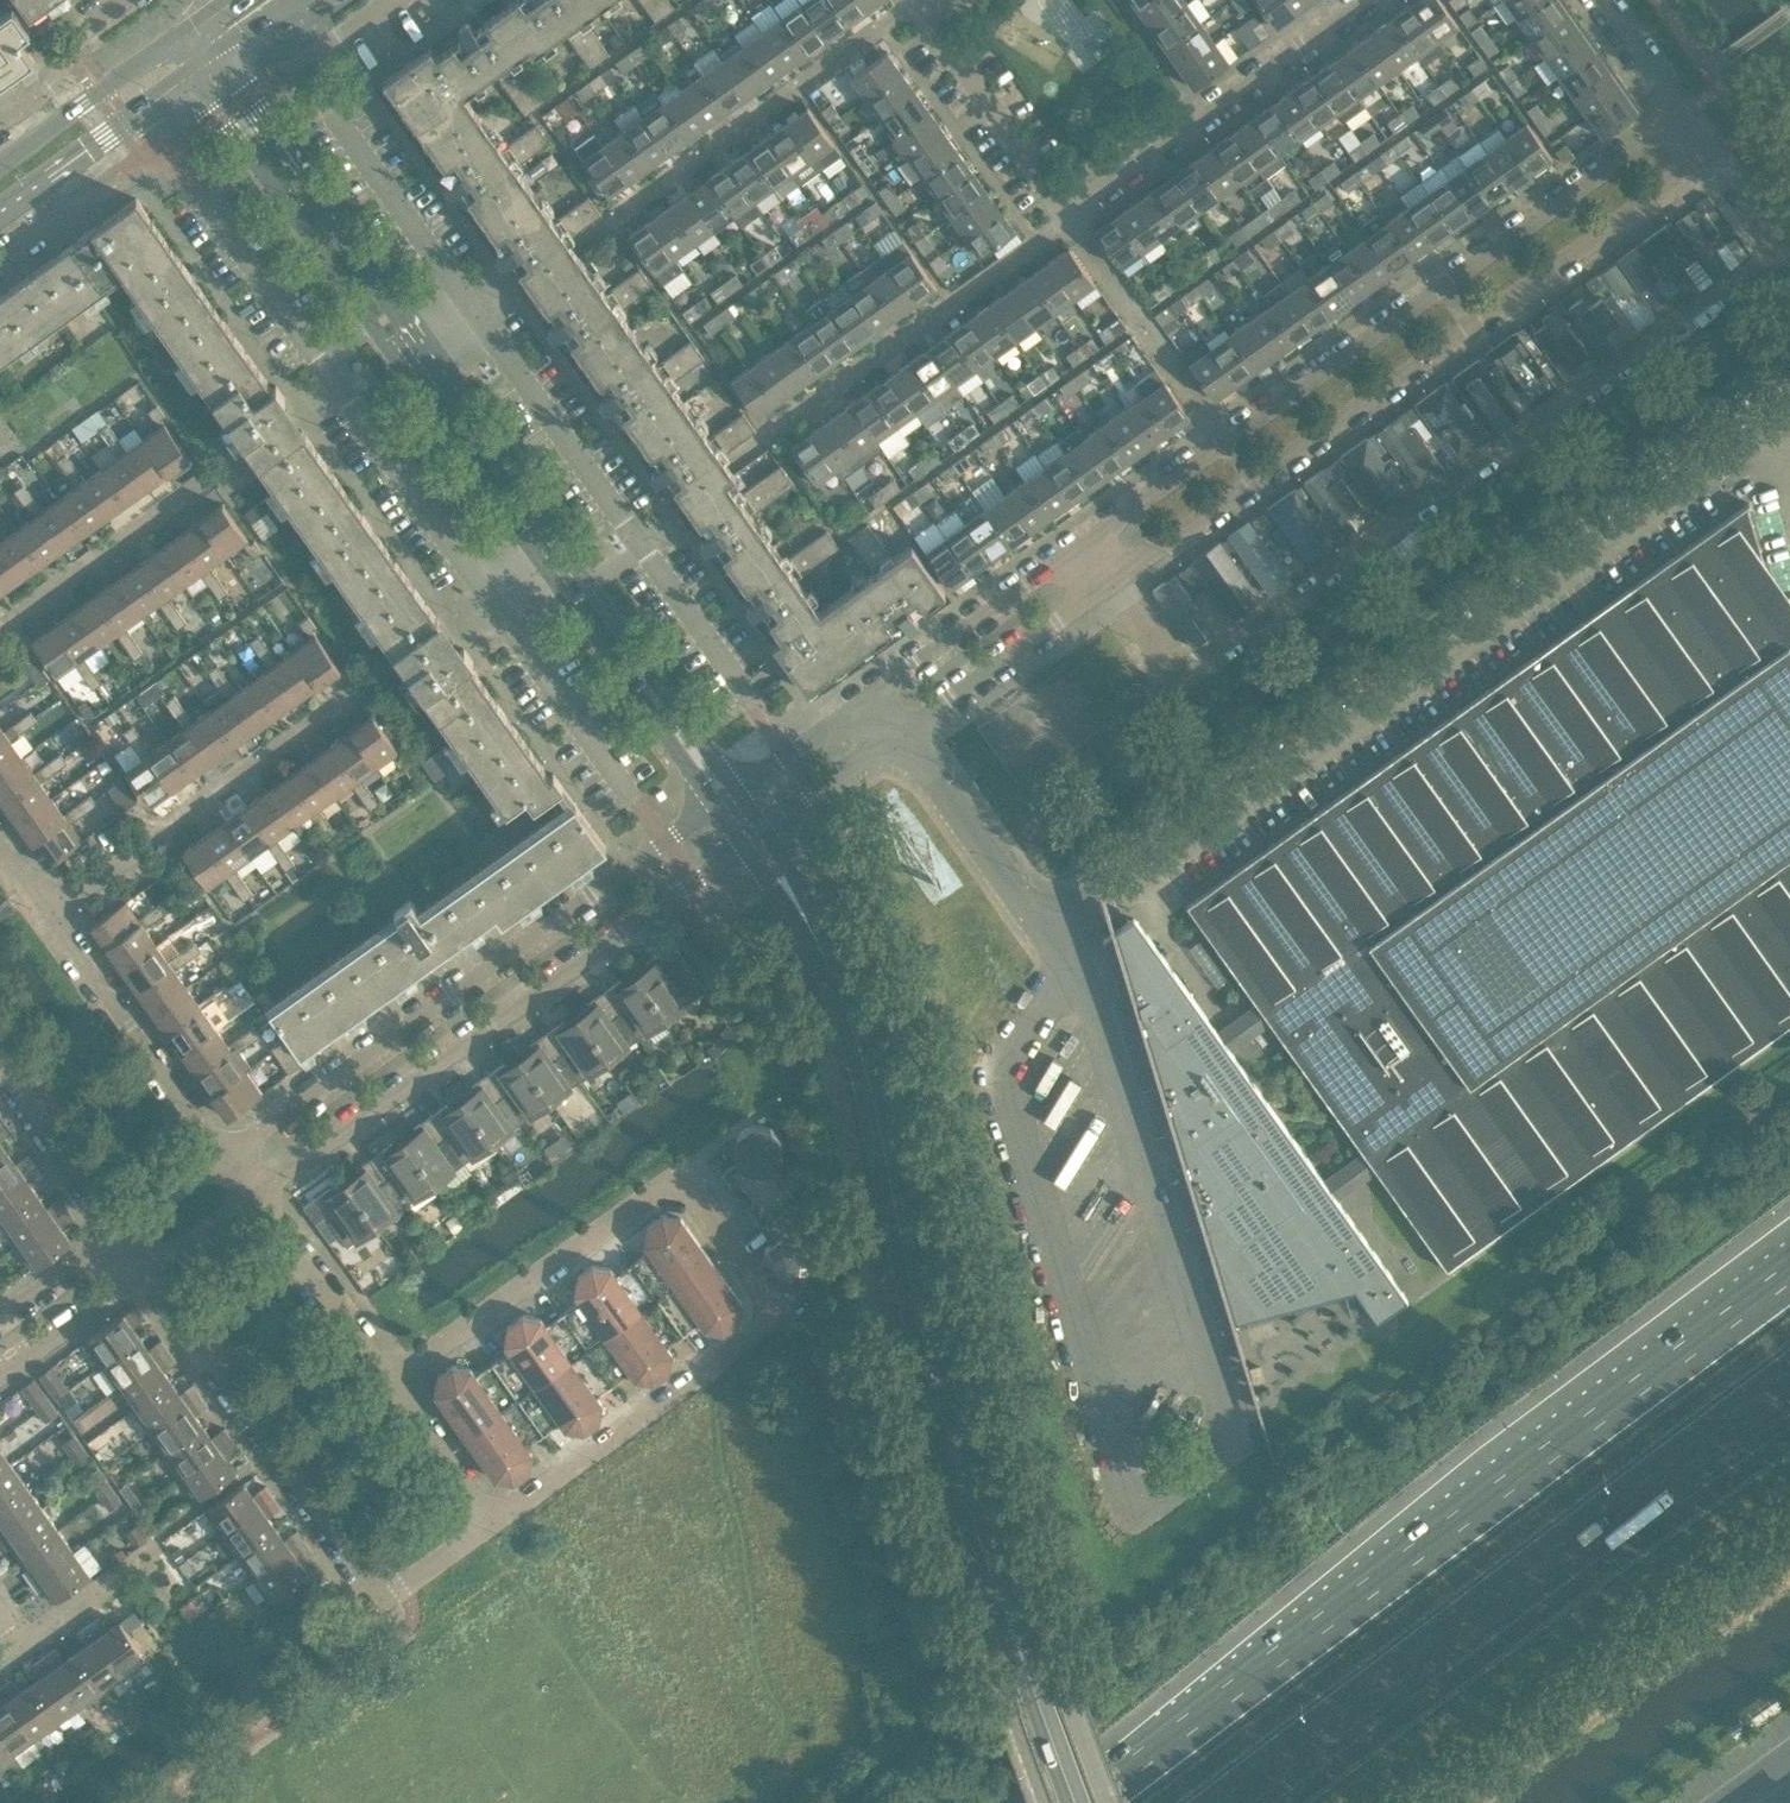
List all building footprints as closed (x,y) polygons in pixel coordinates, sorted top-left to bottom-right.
[(47,0),(22,0),(31,11),(47,0)] [(598,6),(594,0),(534,0),(525,6),(521,0),(514,0),(501,9),(528,48),(532,54),(564,31),(591,68),(609,54),(583,17),(598,6)] [(656,21),(674,8),(669,0),(640,0),(656,21)] [(710,0),(702,0),(695,5),(702,15),(714,6),(710,0)] [(829,0),(801,0),(802,2),(801,3),(827,38),(846,24),(829,0)] [(859,0),(829,0),(846,24),(866,10),(859,0)] [(866,10),(880,0),(859,0),(866,10)] [(1186,2),(1185,0),(1147,0),(1137,7),(1151,27),(1186,2)] [(1247,0),(1232,0),(1240,12),(1250,4),(1247,0)] [(1287,0),(1256,0),(1275,26),(1296,12),(1287,0)] [(1296,12),(1312,0),(1287,0),(1296,12)] [(1440,0),(1417,0),(1415,1),(1440,37),(1457,24),(1440,0)] [(1467,0),(1449,0),(1455,9),(1468,1),(1467,0)] [(1540,0),(1505,0),(1517,16),(1540,0)] [(1569,8),(1563,0),(1540,0),(1517,16),(1531,36),(1569,8)] [(1440,37),(1415,1),(1392,18),(1417,53),(1424,63),(1443,49),(1437,39),(1440,37)] [(1165,47),(1200,21),(1186,2),(1151,27),(1165,47)] [(827,38),(801,3),(781,17),(807,52),(827,38)] [(20,39),(30,32),(12,7),(0,16),(0,84),(34,59),(20,39)] [(1477,19),(1475,16),(1468,7),(1458,14),(1467,26),(1477,19)] [(1545,56),(1584,28),(1569,8),(1531,36),(1545,56)] [(544,101),(513,58),(528,48),(501,9),(484,21),(491,31),(481,38),(469,22),(465,22),(460,26),(459,30),(470,45),(460,53),(453,43),(436,55),(464,94),(494,72),(525,115),(544,101)] [(687,26),(680,16),(667,25),(675,35),(687,26)] [(807,52),(781,17),(762,31),(787,66),(807,52)] [(1417,53),(1392,18),(1372,32),(1397,67),(1417,53)] [(1270,32),(1262,20),(1251,27),(1260,40),(1270,32)] [(1179,66),(1215,41),(1200,21),(1165,47),(1179,66)] [(1489,36),(1480,23),(1470,31),(1479,43),(1489,36)] [(675,35),(667,25),(655,34),(662,44),(675,35)] [(1559,76),(1598,48),(1584,28),(1545,56),(1559,76)] [(616,31),(608,36),(614,46),(623,41),(616,31)] [(787,66),(762,31),(742,45),(767,81),(787,66)] [(1407,81),(1397,67),(1372,32),(1352,46),(1377,81),(1388,96),(1407,81)] [(1498,48),(1489,36),(1479,43),(1488,55),(1498,48)] [(1194,87),(1229,62),(1215,41),(1179,66),(1194,87)] [(648,54),(640,44),(628,53),(635,63),(648,54)] [(882,54),(875,44),(862,54),(869,63),(882,54)] [(767,81),(742,45),(722,59),(748,95),(767,81)] [(1377,81),(1352,46),(1332,60),(1358,96),(1377,81)] [(477,113),(464,94),(436,55),(430,47),(383,80),(404,109),(407,106),(414,116),(411,118),(425,138),(428,136),(433,142),(477,113)] [(748,95),(722,59),(714,48),(694,62),(702,73),(728,109),(748,95)] [(1573,95),(1612,68),(1598,48),(1559,76),(1573,95)] [(866,97),(901,71),(887,51),(882,54),(869,63),(851,76),(866,97)] [(635,63),(628,53),(616,62),(623,72),(635,63)] [(1486,65),(1479,55),(1467,64),(1474,74),(1486,65)] [(1358,96),(1332,60),(1313,74),(1338,110),(1345,119),(1365,105),(1358,96)] [(1517,75),(1508,63),(1499,70),(1507,82),(1517,75)] [(1587,115),(1626,87),(1612,68),(1573,95),(1587,115)] [(880,116),(916,91),(901,71),(866,97),(880,116)] [(608,82),(601,72),(589,81),(596,91),(608,82)] [(728,109),(702,73),(682,87),(708,123),(728,109)] [(1338,110),(1313,74),(1293,88),(1318,124),(1338,110)] [(1458,85),(1451,75),(1439,84),(1446,94),(1458,85)] [(1526,88),(1517,75),(1507,82),(1516,95),(1526,88)] [(1491,89),(1484,79),(1471,88),(1478,98),(1491,89)] [(596,91),(589,81),(576,90),(583,100),(596,91)] [(1446,94),(1439,84),(1427,93),(1434,103),(1446,94)] [(708,123),(682,87),(663,101),(688,137),(708,123)] [(1602,136),(1641,108),(1626,87),(1587,115),(1602,136)] [(1318,124),(1293,88),(1273,102),(1299,138),(1318,124)] [(1478,98),(1471,88),(1459,97),(1466,107),(1478,98)] [(894,136),(930,111),(916,91),(880,116),(894,136)] [(688,137),(663,101),(643,116),(668,151),(688,137)] [(1299,138),(1273,102),(1253,117),(1279,152),(1299,138)] [(1545,115),(1537,102),(1527,109),(1536,122),(1545,115)] [(840,115),(831,103),(821,110),(830,122),(840,115)] [(1419,114),(1412,104),(1399,112),(1407,122),(1419,114)] [(561,116),(554,106),(542,114),(549,124),(561,116)] [(841,154),(814,116),(807,107),(787,122),(789,125),(812,157),(820,169),(841,154)] [(1451,117),(1444,107),(1432,116),(1439,126),(1451,117)] [(908,156),(944,130),(930,111),(894,136),(908,156)] [(1407,122),(1399,112),(1387,121),(1394,131),(1407,122)] [(515,166),(549,141),(536,123),(502,147),(477,113),(433,142),(430,145),(445,167),(455,160),(462,170),(446,182),(446,186),(449,191),(454,192),(469,181),(476,191),(467,197),(482,218),(528,184),(515,166)] [(849,127),(840,115),(830,122),(839,135),(849,127)] [(1554,127),(1545,115),(1536,122),(1544,134),(1554,127)] [(668,151),(643,116),(623,130),(649,165),(668,151)] [(1439,126),(1432,116),(1419,125),(1427,135),(1439,126)] [(1286,162),(1279,152),(1253,117),(1233,131),(1266,176),(1286,162)] [(1552,157),(1526,121),(1506,136),(1531,172),(1552,157)] [(812,157),(789,125),(787,122),(767,136),(792,171),(812,157)] [(1531,172),(1506,136),(1498,125),(1478,139),(1511,186),(1531,172)] [(649,165),(623,130),(603,144),(629,179),(649,165)] [(922,176),(958,150),(944,130),(908,156),(922,176)] [(1266,176),(1233,131),(1214,145),(1239,180),(1246,190),(1266,176)] [(1380,142),(1372,132),(1360,141),(1367,151),(1380,142)] [(629,179),(603,144),(594,133),(574,147),(608,194),(629,179)] [(1412,145),(1405,135),(1393,144),(1400,154),(1412,145)] [(792,171),(767,136),(747,150),(762,170),(773,186),(792,171)] [(1511,186),(1478,139),(1458,153),(1491,200),(1511,186)] [(1367,151),(1360,141),(1348,149),(1355,160),(1367,151)] [(868,155),(859,142),(849,149),(858,162),(868,155)] [(1574,155),(1566,143),(1556,150),(1564,162),(1574,155)] [(1400,154),(1393,144),(1380,153),(1387,163),(1400,154)] [(1239,180),(1214,145),(1194,159),(1219,194),(1239,180)] [(209,155),(205,149),(199,153),(203,159),(209,155)] [(781,197),(773,186),(762,170),(747,150),(728,164),(732,170),(761,211),(781,197)] [(936,195),(972,170),(958,150),(922,176),(936,195)] [(1491,200),(1458,153),(1439,168),(1472,214),(1491,200)] [(877,167),(868,155),(858,162),(867,174),(877,167)] [(1219,194),(1194,159),(1174,173),(1200,209),(1219,194)] [(1340,170),(1333,160),(1321,169),(1328,179),(1340,170)] [(761,211),(732,170),(728,164),(708,178),(733,214),(742,225),(761,211)] [(1373,174),(1365,164),(1353,173),(1360,182),(1373,174)] [(1472,214),(1439,168),(1419,182),(1427,192),(1452,228),(1472,214)] [(1328,179),(1321,169),(1308,178),(1315,188),(1328,179)] [(950,215),(986,190),(972,170),(936,195),(950,215)] [(1200,209),(1174,173),(1154,187),(1180,223),(1200,209)] [(1360,182),(1353,173),(1341,181),(1348,191),(1360,182)] [(733,214),(708,178),(688,192),(714,228),(733,214)] [(896,194),(888,182),(878,189),(886,201),(896,194)] [(567,238),(601,214),(588,195),(554,220),(528,184),(482,218),(497,239),(506,232),(513,242),(498,254),(497,258),(501,263),(505,264),(520,253),(528,263),(519,270),(526,281),(532,289),(579,255),(574,248),(567,238)] [(1180,223),(1154,187),(1135,201),(1160,237),(1180,223)] [(1300,198),(1293,188),(1281,197),(1288,207),(1300,198)] [(861,199),(853,189),(841,198),(848,208),(861,199)] [(965,235),(1000,209),(986,190),(950,215),(965,235)] [(714,228),(688,192),(668,206),(694,242),(714,228)] [(1333,202),(1326,192),(1313,201),(1320,211),(1333,202)] [(1452,228),(1427,192),(1407,206),(1432,242),(1452,228)] [(905,206),(896,194),(886,201),(895,214),(905,206)] [(1714,204),(1707,194),(1696,202),(1703,212),(1714,204)] [(168,242),(136,197),(95,227),(101,236),(98,238),(124,274),(168,242)] [(1288,207),(1281,197),(1268,206),(1275,216),(1288,207)] [(848,208),(841,198),(829,207),(836,217),(848,208)] [(882,211),(874,201),(862,209),(869,220),(882,211)] [(1160,237),(1135,201),(1115,215),(1140,251),(1160,237)] [(1320,211),(1313,201),(1301,210),(1308,220),(1320,211)] [(694,242),(668,206),(648,221),(682,268),(674,256),(694,242)] [(1432,242),(1407,206),(1387,221),(1413,256),(1432,242)] [(979,255),(1015,230),(1000,209),(965,235),(979,255)] [(1413,256),(1387,221),(1380,211),(1360,225),(1368,235),(1393,270),(1413,256)] [(1694,211),(1679,223),(1717,275),(1733,264),(1694,211)] [(1147,260),(1140,251),(1115,215),(1094,230),(1127,275),(1147,260)] [(821,227),(814,217),(802,226),(809,236),(821,227)] [(1261,227),(1254,217),(1241,225),(1248,235),(1261,227)] [(1293,230),(1286,220),(1274,229),(1281,239),(1293,230)] [(1677,230),(1670,220),(1658,229),(1666,239),(1677,230)] [(682,268),(648,221),(628,235),(662,282),(682,268)] [(854,231),(846,221),(834,230),(841,240),(854,231)] [(925,234),(916,221),(906,228),(915,241),(925,234)] [(1248,235),(1241,225),(1229,234),(1236,244),(1248,235)] [(809,236),(802,226),(789,235),(796,245),(809,236)] [(124,274),(98,238),(101,236),(95,227),(29,274),(61,319),(124,274)] [(1281,239),(1274,229),(1261,238),(1268,248),(1281,239)] [(841,240),(834,230),(822,238),(829,249),(841,240)] [(934,246),(925,234),(915,241),(924,253),(934,246)] [(1393,270),(1368,235),(1348,249),(1373,285),(1393,270)] [(1657,236),(1640,248),(1679,302),(1696,290),(1657,236)] [(936,287),(910,251),(902,240),(882,254),(915,302),(936,287)] [(214,306),(197,283),(168,242),(124,274),(169,338),(214,306)] [(782,255),(775,245),(762,254),(769,264),(782,255)] [(1221,255),(1214,245),(1202,254),(1209,264),(1221,255)] [(1094,282),(1069,247),(1048,262),(1074,297),(1094,282)] [(1640,257),(1633,247),(1622,255),(1629,265),(1640,257)] [(1254,258),(1247,248),(1234,257),(1241,267),(1254,258)] [(814,259),(807,249),(795,258),(802,268),(814,259)] [(1373,285),(1348,249),(1328,263),(1353,299),(1373,285)] [(948,265),(939,253),(929,260),(938,273),(948,265)] [(769,264),(762,254),(750,263),(757,273),(769,264)] [(915,302),(882,254),(862,269),(870,280),(896,316),(915,302)] [(1209,264),(1202,254),(1189,262),(1197,272),(1209,264)] [(618,310),(653,286),(639,267),(605,292),(579,255),(532,289),(548,311),(558,304),(565,315),(549,326),(549,330),(552,335),(557,336),(572,325),(580,335),(570,342),(585,362),(632,329),(618,310)] [(1241,267),(1234,257),(1222,266),(1229,276),(1241,267)] [(802,268),(795,258),(782,267),(789,277),(802,268)] [(1074,297),(1048,262),(1028,276),(1054,311),(1074,297)] [(1353,299),(1328,263),(1308,277),(1333,313),(1353,299)] [(742,283),(735,273),(723,282),(730,292),(742,283)] [(1182,283),(1175,273),(1162,282),(1170,292),(1182,283)] [(1603,283),(1596,273),(1584,282),(1591,292),(1603,283)] [(29,274),(0,294),(0,362),(61,319),(29,274)] [(1054,311),(1028,276),(1009,290),(1034,325),(1054,311)] [(775,287),(768,277),(755,286),(762,296),(775,287)] [(1214,287),(1207,277),(1195,285),(1202,295),(1214,287)] [(1333,313),(1308,277),(1288,291),(1314,327),(1333,313)] [(896,316),(870,280),(850,294),(876,330),(896,316)] [(730,292),(723,282),(710,291),(717,301),(730,292)] [(1170,292),(1162,282),(1150,291),(1157,301),(1170,292)] [(1314,327),(1288,291),(1288,292),(1281,282),(1261,296),(1268,306),(1268,305),(1294,341),(1314,327)] [(1202,295),(1195,285),(1182,294),(1190,304),(1202,295)] [(762,296),(755,286),(743,295),(750,305),(762,296)] [(1034,325),(1009,290),(989,304),(1014,339),(1034,325)] [(876,330),(850,294),(831,308),(856,344),(876,330)] [(1586,299),(1571,309),(1604,355),(1618,345),(1586,299)] [(1567,309),(1560,300),(1548,308),(1555,318),(1567,309)] [(702,312),(695,302),(682,311),(689,321),(702,312)] [(1014,339),(989,304),(969,318),(995,353),(1014,339)] [(735,315),(728,305),(716,314),(723,324),(735,315)] [(1268,305),(1268,306),(1249,320),(1274,355),(1294,341),(1268,305)] [(259,369),(247,352),(214,306),(169,338),(214,401),(259,369)] [(1174,316),(1167,306),(1154,314),(1161,324),(1174,316)] [(856,344),(831,308),(811,322),(836,358),(856,344)] [(723,324),(716,314),(703,323),(710,333),(723,324)] [(1126,327),(1119,317),(1107,325),(1114,335),(1126,327)] [(995,353),(969,318),(949,332),(975,368),(995,353)] [(1274,355),(1249,320),(1229,334),(1254,369),(1274,355)] [(836,358),(811,322),(791,336),(817,372),(836,358)] [(1550,325),(1534,336),(1568,384),(1584,373),(1550,325)] [(1529,336),(1522,326),(1511,334),(1518,344),(1529,336)] [(670,382),(704,358),(691,339),(656,363),(632,329),(585,362),(600,383),(609,376),(617,387),(601,398),(600,402),(604,407),(608,408),(624,397),(631,407),(622,414),(636,435),(683,401),(670,382)] [(975,368),(949,332),(930,346),(955,382),(975,368)] [(1254,369),(1229,334),(1209,348),(1235,383),(1254,369)] [(817,372),(791,336),(771,351),(789,375),(797,386),(817,372)] [(1098,347),(1091,337),(1078,346),(1086,356),(1098,347)] [(1130,350),(1123,340),(1111,349),(1118,359),(1130,350)] [(1507,342),(1491,354),(1530,408),(1546,397),(1507,342)] [(964,393),(955,382),(930,346),(910,360),(935,396),(943,408),(964,393)] [(1086,356),(1078,346),(1066,354),(1073,364),(1086,356)] [(1235,383),(1209,348),(1189,362),(1214,398),(1235,383)] [(1118,359),(1111,349),(1098,358),(1106,368),(1118,359)] [(797,386),(789,375),(771,351),(752,365),(777,400),(797,386)] [(1493,362),(1486,352),(1474,361),(1481,371),(1493,362)] [(935,396),(910,360),(890,375),(915,410),(935,396)] [(777,400),(752,365),(731,379),(756,415),(777,400)] [(1059,375),(1051,365),(1039,374),(1046,384),(1059,375)] [(1474,367),(1455,380),(1493,434),(1512,421),(1474,367)] [(288,409),(281,400),(285,397),(276,384),(272,387),(269,383),(259,369),(214,401),(243,442),(288,409)] [(1091,379),(1084,369),(1071,377),(1079,387),(1091,379)] [(1046,384),(1039,374),(1026,383),(1034,393),(1046,384)] [(915,410),(890,375),(870,389),(896,424),(915,410)] [(691,397),(710,419),(734,399),(715,376),(691,397)] [(1079,387),(1071,377),(1059,386),(1066,396),(1079,387)] [(1456,389),(1449,379),(1437,387),(1444,397),(1456,389)] [(1189,416),(1164,380),(1143,395),(1169,430),(1189,416)] [(896,424),(870,389),(851,403),(876,438),(877,438),(896,424)] [(1436,391),(1417,404),(1457,460),(1476,447),(1436,391)] [(1019,403),(1012,393),(999,402),(1007,412),(1019,403)] [(1169,430),(1143,395),(1124,409),(1149,444),(1169,430)] [(1052,407),(1044,397),(1032,406),(1039,416),(1052,407)] [(721,454),(756,430),(743,412),(708,436),(683,401),(636,435),(651,455),(661,448),(668,459),(652,470),(652,474),(655,479),(659,480),(675,469),(682,479),(673,486),(683,500),(687,505),(734,472),(729,466),(721,454)] [(1007,412),(999,402),(987,411),(994,421),(1007,412)] [(876,438),(851,403),(831,417),(863,462),(883,447),(877,438),(876,438)] [(165,415),(157,404),(148,410),(156,422),(165,415)] [(1039,416),(1032,406),(1020,414),(1027,424),(1039,416)] [(1418,416),(1411,406),(1399,414),(1406,424),(1418,416)] [(293,416),(288,409),(243,442),(250,451),(303,526),(348,493),(302,429),(293,416)] [(1149,444),(1124,409),(1104,423),(1129,458),(1149,444)] [(863,462),(831,417),(811,431),(836,467),(843,477),(863,462)] [(1399,420),(1381,433),(1420,489),(1438,476),(1399,420)] [(190,457),(165,422),(143,438),(168,472),(190,457)] [(979,432),(972,422),(960,430),(967,440),(979,432)] [(115,434),(108,423),(98,429),(106,440),(115,434)] [(1129,458),(1104,423),(1084,437),(1110,472),(1129,458)] [(1012,435),(1004,425),(992,434),(999,444),(1012,435)] [(1110,472),(1084,437),(1077,428),(1057,442),(1064,451),(1090,487),(1110,472)] [(967,440),(960,430),(947,439),(954,449),(967,440)] [(836,467),(811,431),(790,446),(816,481),(836,467)] [(1382,442),(1375,432),(1363,440),(1370,450),(1382,442)] [(123,445),(115,434),(106,440),(114,451),(123,445)] [(999,444),(992,434),(980,443),(987,453),(999,444)] [(168,472),(143,438),(122,453),(147,487),(168,472)] [(1361,444),(1343,458),(1383,514),(1410,494),(1378,449),(1368,456),(1361,444)] [(940,460),(933,450),(920,459),(927,469),(940,460)] [(1090,487),(1064,451),(1044,465),(1070,501),(1090,487)] [(74,463),(66,452),(56,459),(64,470),(74,463)] [(147,487),(122,453),(101,468),(126,502),(147,487)] [(972,464),(965,453),(953,462),(960,472),(972,464)] [(1344,468),(1337,458),(1326,467),(1333,476),(1344,468)] [(927,469),(920,459),(908,467),(915,478),(927,469)] [(960,472),(953,462),(940,471),(947,481),(960,472)] [(82,474),(74,463),(64,470),(72,481),(82,474)] [(773,544),(751,514),(794,483),(780,464),(737,495),(727,480),(735,474),(734,472),(687,505),(700,524),(710,517),(717,528),(701,539),(701,543),(705,548),(709,549),(724,537),(732,548),(722,555),(734,572),(773,544)] [(1070,501),(1044,465),(1025,480),(1050,515),(1070,501)] [(126,502),(101,468),(80,483),(105,517),(126,502)] [(1326,470),(1306,485),(1346,542),(1366,527),(1326,470)] [(900,488),(893,478),(881,487),(888,497),(900,488)] [(1050,515),(1025,480),(1005,494),(1030,529),(1050,515)] [(933,492),(926,482),(913,491),(920,501),(933,492)] [(31,494),(23,483),(14,489),(22,500),(31,494)] [(105,517),(80,483),(59,498),(84,532),(105,517)] [(1308,494),(1300,485),(1289,493),(1296,503),(1308,494)] [(888,497),(881,487),(868,496),(876,506),(888,497)] [(920,501),(913,491),(901,499),(908,510),(920,501)] [(394,557),(377,534),(348,493),(303,526),(349,589),(394,557)] [(39,505),(31,494),(22,500),(30,512),(39,505)] [(1030,529),(1005,494),(985,508),(1011,543),(1030,529)] [(84,532),(59,498),(38,513),(62,547),(84,532)] [(1287,498),(1269,511),(1309,566),(1339,545),(1307,501),(1295,510),(1287,498)] [(247,537),(223,503),(201,519),(225,553),(247,537)] [(1148,935),(1137,918),(1133,914),(1114,928),(1103,936),(1106,940),(1108,942),(1121,961),(1232,1324),(1234,1323),(1240,1321),(1359,1293),(1377,1318),(1403,1299),(1407,1296),(1404,1292),(1392,1275),(1389,1271),(1337,1198),(1334,1194),(1369,1169),(1371,1167),(1373,1165),(1376,1170),(1393,1192),(1447,1268),(1789,1022),(1789,645),(1789,644),(1763,560),(1747,506),(1746,503),(1186,904),(1256,1002),(1260,1006),(1220,1035),(1217,1030),(1148,935)] [(255,504),(244,512),(251,522),(263,514),(255,504)] [(1011,543),(985,508),(965,522),(991,557),(1011,543)] [(1271,521),(1264,511),(1252,519),(1259,529),(1271,521)] [(62,547),(38,513),(17,528),(41,562),(62,547)] [(852,523),(845,513),(833,521),(840,531),(852,523)] [(225,553),(201,519),(180,533),(204,568),(225,553)] [(991,557),(965,522),(946,536),(971,572),(991,557)] [(1427,522),(1404,538),(1413,551),(1436,534),(1427,522)] [(945,590),(911,544),(891,558),(867,523),(848,537),(873,571),(838,596),(868,640),(871,643),(892,628),(885,618),(896,611),(907,627),(911,627),(916,623),(917,619),(906,604),(916,597),(923,606),(945,590)] [(17,528),(0,540),(0,549),(20,577),(41,562),(17,528)] [(1287,583),(1247,528),(1232,539),(1273,593),(1287,583)] [(819,609),(797,579),(840,548),(826,529),(784,560),(773,544),(734,572),(747,589),(756,582),(763,593),(748,604),(747,608),(751,613),(755,614),(771,602),(778,613),(769,620),(781,637),(819,609)] [(274,530),(263,538),(270,548),(281,540),(274,530)] [(204,568),(180,533),(159,548),(183,583),(204,568)] [(971,572),(946,536),(925,551),(950,586),(971,572)] [(1234,547),(1227,537),(1215,546),(1222,556),(1234,547)] [(262,551),(254,539),(245,546),(253,557),(262,551)] [(183,583),(159,548),(138,563),(163,598),(183,583)] [(0,549),(0,592),(20,577),(0,549)] [(1210,553),(1194,564),(1234,621),(1250,610),(1210,553)] [(446,630),(427,603),(394,557),(349,589),(394,653),(401,662),(408,672),(453,640),(446,630)] [(163,598),(138,563),(117,579),(141,613),(163,598)] [(1201,580),(1190,564),(1178,572),(1190,588),(1201,580)] [(220,580),(212,569),(203,576),(211,587),(220,580)] [(141,613),(117,579),(95,594),(120,628),(141,613)] [(228,591),(220,580),(211,587),(219,598),(228,591)] [(1170,581),(1153,594),(1192,650),(1210,638),(1170,581)] [(120,628),(95,594),(75,609),(99,643),(120,628)] [(861,645),(868,640),(838,596),(819,609),(781,637),(772,643),(806,690),(835,669),(832,665),(841,659),(844,662),(864,648),(861,645)] [(179,610),(171,599),(161,606),(169,617),(179,610)] [(99,643),(75,609),(54,624),(78,658),(99,643)] [(187,621),(179,610),(169,617),(177,628),(187,621)] [(316,626),(308,615),(299,622),(307,633),(316,626)] [(78,658),(54,624),(32,639),(56,674),(78,658)] [(136,641),(128,630),(119,636),(126,647),(136,641)] [(340,668),(316,633),(294,649),(318,683),(340,668)] [(266,645),(259,634),(249,640),(257,652),(266,645)] [(482,680),(472,667),(469,663),(473,660),(464,647),(460,650),(453,640),(408,672),(437,713),(482,680)] [(144,652),(136,641),(126,647),(134,658),(144,652)] [(274,656),(266,645),(257,652),(265,663),(274,656)] [(318,683),(294,649),(273,664),(297,698),(318,683)] [(43,668),(32,652),(20,660),(32,676),(43,668)] [(94,670),(86,659),(77,666),(85,677),(94,670)] [(225,675),(217,664),(207,670),(215,681),(225,675)] [(297,698),(273,664),(252,679),(277,713),(297,698)] [(50,677),(43,668),(32,676),(38,685),(50,677)] [(102,682),(94,670),(85,677),(93,688),(102,682)] [(233,686),(225,675),(215,681),(223,692),(233,686)] [(277,713),(252,679),(231,694),(256,728),(277,713)] [(521,735),(512,723),(482,680),(437,713),(476,767),(521,735)] [(182,705),(174,694),(165,701),(173,712),(182,705)] [(256,728),(231,694),(210,709),(234,743),(256,728)] [(86,700),(78,705),(88,719),(95,714),(86,700)] [(190,716),(182,705),(173,712),(181,723),(190,716)] [(234,743),(210,709),(189,724),(213,759),(234,743)] [(37,720),(34,715),(30,710),(19,718),(26,727),(37,720)] [(398,748),(373,714),(352,730),(376,764),(398,748)] [(26,727),(19,718),(8,726),(15,735),(26,727)] [(140,735),(132,724),(123,731),(131,742),(140,735)] [(213,759),(189,724),(168,739),(192,774),(213,759)] [(376,764),(352,730),(331,745),(355,779),(376,764)] [(22,755),(7,734),(0,739),(0,771),(22,755)] [(148,746),(140,735),(131,742),(139,753),(148,746)] [(549,775),(544,767),(521,735),(476,767),(506,810),(526,795),(534,806),(562,785),(553,772),(549,775)] [(192,774),(168,739),(147,754),(171,789),(192,774)] [(355,779),(331,745),(310,760),(334,794),(355,779)] [(436,776),(454,765),(442,746),(425,757),(436,776)] [(413,762),(405,751),(395,757),(404,768),(413,762)] [(67,761),(64,757),(60,752),(49,760),(56,769),(67,761)] [(171,789),(147,754),(125,770),(149,804),(171,789)] [(37,776),(22,755),(0,771),(0,797),(2,800),(37,776)] [(56,769),(49,760),(38,768),(45,777),(56,769)] [(334,794),(310,760),(289,775),(313,809),(334,794)] [(313,809),(289,775),(268,790),(292,824),(313,809)] [(17,821),(52,797),(37,776),(2,800),(17,821)] [(371,791),(363,780),(354,787),(362,798),(371,791)] [(292,824),(268,790),(246,805),(271,839),(292,824)] [(379,803),(371,791),(362,798),(370,809),(379,803)] [(97,803),(93,798),(90,794),(79,802),(86,811),(97,803)] [(32,842),(67,818),(52,797),(17,821),(32,842)] [(86,811),(79,802),(68,810),(75,819),(86,811)] [(301,1051),(480,923),(496,912),(501,920),(606,846),(574,802),(421,912),(411,898),(394,910),(399,916),(269,1008),(301,1051)] [(271,839),(246,805),(225,820),(250,854),(271,839)] [(329,821),(321,810),(312,817),(320,828),(329,821)] [(48,864),(82,840),(67,818),(32,842),(48,864)] [(250,854),(225,820),(204,835),(229,869),(250,854)] [(337,832),(329,821),(320,828),(328,839),(337,832)] [(229,869),(204,835),(183,851),(207,885),(229,869)] [(287,852),(279,841),(269,847),(277,859),(287,852)] [(295,863),(287,852),(277,859),(285,870),(295,863)] [(245,882),(237,871),(228,877),(236,888),(245,882)] [(253,893),(245,882),(236,888),(243,899),(253,893)] [(171,908),(168,903),(165,898),(154,906),(160,916),(171,908)] [(107,947),(141,922),(125,900),(91,925),(107,947)] [(160,916),(154,906),(143,914),(149,924),(160,916)] [(122,968),(156,943),(141,922),(107,947),(122,968)] [(201,949),(198,945),(195,940),(184,948),(190,957),(201,949)] [(137,988),(171,964),(156,943),(122,968),(137,988)] [(677,947),(667,954),(663,949),(646,961),(652,969),(639,978),(667,1017),(697,996),(706,989),(677,947)] [(190,957),(184,948),(172,956),(179,965),(190,957)] [(152,1010),(186,985),(171,964),(137,988),(152,1010)] [(667,1017),(639,978),(626,987),(620,979),(604,990),(638,1038),(667,1017)] [(232,992),(228,987),(225,983),(214,991),(221,1000),(232,992)] [(167,1031),(201,1007),(186,985),(152,1010),(167,1031)] [(638,1038),(604,990),(588,1002),(594,1011),(581,1020),(609,1058),(638,1038)] [(221,1000),(214,991),(203,999),(209,1008),(221,1000)] [(182,1052),(216,1027),(201,1007),(167,1031),(182,1052)] [(609,1058),(581,1020),(568,1029),(562,1020),(546,1032),(580,1079),(609,1058)] [(262,1034),(258,1029),(255,1024),(244,1032),(250,1042),(262,1034)] [(197,1073),(231,1048),(216,1027),(182,1052),(197,1073)] [(727,1044),(736,1036),(729,1029),(721,1037),(727,1044)] [(250,1042),(244,1032),(233,1040),(239,1050),(250,1042)] [(580,1079),(546,1032),(530,1044),(536,1052),(523,1061),(551,1100),(580,1079)] [(289,1047),(283,1038),(271,1047),(277,1055),(289,1047)] [(301,1064),(289,1047),(277,1055),(289,1072),(301,1064)] [(212,1094),(246,1069),(231,1048),(197,1073),(212,1094)] [(551,1100),(523,1061),(510,1070),(504,1062),(488,1073),(522,1120),(551,1100)] [(228,1116),(262,1091),(246,1069),(212,1094),(228,1116)] [(522,1120),(488,1073),(472,1085),(478,1093),(465,1103),(493,1141),(522,1120)] [(608,1119),(596,1097),(568,1113),(581,1135),(608,1119)] [(493,1141),(465,1103),(452,1112),(446,1103),(430,1115),(464,1162),(493,1141)] [(614,1109),(606,1115),(612,1123),(619,1117),(614,1109)] [(464,1162),(430,1115),(414,1126),(420,1135),(407,1144),(435,1183),(464,1162)] [(1,1133),(3,1137),(13,1130),(5,1119),(0,1123),(0,1133),(1,1133)] [(796,1198),(772,1164),(778,1159),(781,1141),(771,1126),(752,1123),(737,1133),(734,1152),(739,1158),(722,1171),(760,1224),(796,1198)] [(435,1183),(407,1144),(394,1153),(388,1145),(372,1156),(406,1203),(435,1183)] [(36,1163),(28,1153),(19,1159),(22,1163),(18,1166),(7,1151),(0,1156),(0,1189),(36,1163)] [(406,1203),(372,1156),(356,1168),(362,1176),(349,1185),(377,1224),(406,1203)] [(31,1184),(28,1180),(32,1177),(35,1181),(44,1174),(36,1163),(0,1189),(0,1222),(39,1195),(31,1184)] [(377,1224),(349,1185),(336,1195),(330,1186),(313,1198),(325,1214),(347,1245),(377,1224)] [(16,1244),(68,1208),(60,1197),(51,1203),(54,1207),(50,1210),(39,1195),(0,1222),(16,1244)] [(325,1214),(313,1198),(303,1205),(315,1221),(325,1214)] [(804,1246),(822,1234),(796,1198),(760,1224),(772,1241),(765,1246),(762,1264),(773,1279),(791,1282),(806,1271),(809,1253),(804,1246)] [(71,1240),(62,1228),(60,1224),(64,1221),(66,1225),(75,1218),(68,1208),(16,1244),(32,1267),(71,1240)] [(711,1259),(681,1216),(662,1213),(647,1224),(644,1242),(649,1249),(632,1261),(658,1297),(711,1259)] [(742,1301),(711,1259),(658,1297),(683,1333),(700,1321),(705,1327),(723,1330),(738,1320),(742,1301)] [(588,1347),(658,1297),(632,1261),(616,1273),(611,1266),(592,1263),(577,1274),(574,1292),(579,1299),(562,1311),(588,1347)] [(667,1345),(683,1333),(658,1297),(588,1347),(613,1383),(630,1371),(635,1377),(653,1380),(668,1370),(671,1351),(667,1345)] [(140,1337),(132,1325),(129,1321),(133,1318),(136,1322),(145,1316),(137,1304),(85,1341),(101,1364),(140,1337)] [(518,1397),(588,1347),(562,1311),(545,1323),(541,1316),(522,1313),(507,1324),(504,1342),(509,1349),(492,1361),(518,1397)] [(117,1386),(169,1349),(161,1338),(152,1345),(155,1349),(151,1352),(140,1337),(101,1364),(117,1386)] [(597,1395),(613,1383),(588,1347),(518,1397),(543,1433),(560,1421),(565,1427),(583,1430),(598,1420),(601,1401),(597,1395)] [(172,1381),(164,1369),(161,1365),(165,1363),(168,1367),(177,1360),(169,1349),(117,1386),(133,1408),(172,1381)] [(465,1435),(518,1397),(492,1361),(475,1373),(471,1366),(452,1363),(437,1374),(434,1392),(465,1435)] [(60,1377),(51,1365),(40,1374),(48,1385),(60,1377)] [(68,1388),(60,1377),(48,1385),(56,1397),(68,1388)] [(50,1401),(34,1378),(22,1386),(38,1409),(50,1401)] [(149,1430),(200,1393),(193,1382),(184,1389),(186,1393),(182,1396),(172,1381),(133,1408),(149,1430)] [(203,1425),(195,1414),(192,1410),(196,1407),(199,1411),(208,1404),(200,1393),(149,1430),(164,1452),(203,1425)] [(526,1445),(543,1433),(518,1397),(465,1435),(495,1477),(513,1480),(528,1470),(531,1451),(526,1445)] [(75,1398),(63,1407),(72,1419),(83,1411),(75,1398)] [(58,1412),(50,1401),(38,1409),(46,1420),(58,1412)] [(180,1474),(232,1437),(224,1427),(215,1433),(218,1437),(214,1440),(203,1425),(164,1452),(180,1474)] [(82,1445),(74,1434),(62,1442),(70,1453),(82,1445)] [(235,1470),(227,1457),(224,1453),(228,1451),(231,1455),(240,1448),(232,1437),(180,1474),(197,1497),(235,1470)] [(89,1456),(82,1445),(70,1453),(78,1464),(89,1456)] [(11,1462),(0,1447),(0,1470),(11,1462)] [(26,1484),(11,1462),(0,1470),(0,1503),(26,1484)] [(105,1478),(94,1486),(102,1497),(113,1489),(105,1478)] [(205,1509),(221,1532),(273,1495),(265,1484),(256,1491),(259,1495),(255,1498),(243,1481),(205,1509)] [(0,1503),(0,1536),(42,1506),(26,1484),(0,1503)] [(113,1489),(102,1497),(110,1508),(121,1500),(113,1489)] [(136,1493),(129,1499),(135,1507),(142,1502),(136,1493)] [(273,1495),(221,1532),(237,1554),(276,1527),(265,1511),(269,1508),(272,1512),(281,1506),(273,1495)] [(0,1536),(0,1539),(4,1544),(9,1541),(20,1556),(58,1528),(42,1506),(0,1536)] [(137,1523),(126,1531),(134,1542),(145,1534),(137,1523)] [(276,1527),(237,1554),(253,1576),(305,1539),(297,1528),(288,1535),(291,1539),(287,1542),(276,1527)] [(58,1528),(20,1556),(30,1571),(25,1574),(30,1581),(74,1550),(58,1528)] [(305,1539),(253,1576),(270,1599),(308,1572),(296,1556),(300,1553),(303,1557),(312,1550),(305,1539)] [(74,1550),(30,1581),(35,1589),(40,1585),(52,1601),(90,1573),(74,1550)] [(186,1557),(178,1563),(185,1572),(193,1567),(186,1557)] [(99,1615),(88,1623),(124,1674),(127,1672),(148,1658),(120,1619),(104,1631),(101,1627),(105,1624),(99,1615)] [(90,1641),(75,1651),(102,1690),(122,1676),(125,1680),(130,1676),(127,1672),(124,1674),(88,1623),(77,1630),(83,1639),(87,1636),(90,1641)] [(54,1646),(44,1654),(80,1706),(83,1704),(102,1690),(75,1651),(60,1662),(57,1658),(61,1655),(54,1646)] [(46,1672),(31,1683),(58,1721),(78,1707),(81,1711),(85,1708),(83,1704),(80,1706),(44,1654),(33,1662),(39,1671),(43,1668),(46,1672)] [(0,1685),(0,1686),(36,1737),(39,1736),(58,1721),(31,1683),(16,1694),(13,1690),(17,1687),(10,1678),(0,1685)] [(0,1705),(0,1733),(14,1753),(34,1739),(37,1743),(41,1739),(39,1736),(36,1737),(0,1686),(0,1701),(2,1704),(0,1705)] [(14,1753),(0,1733),(0,1763),(14,1753)]
